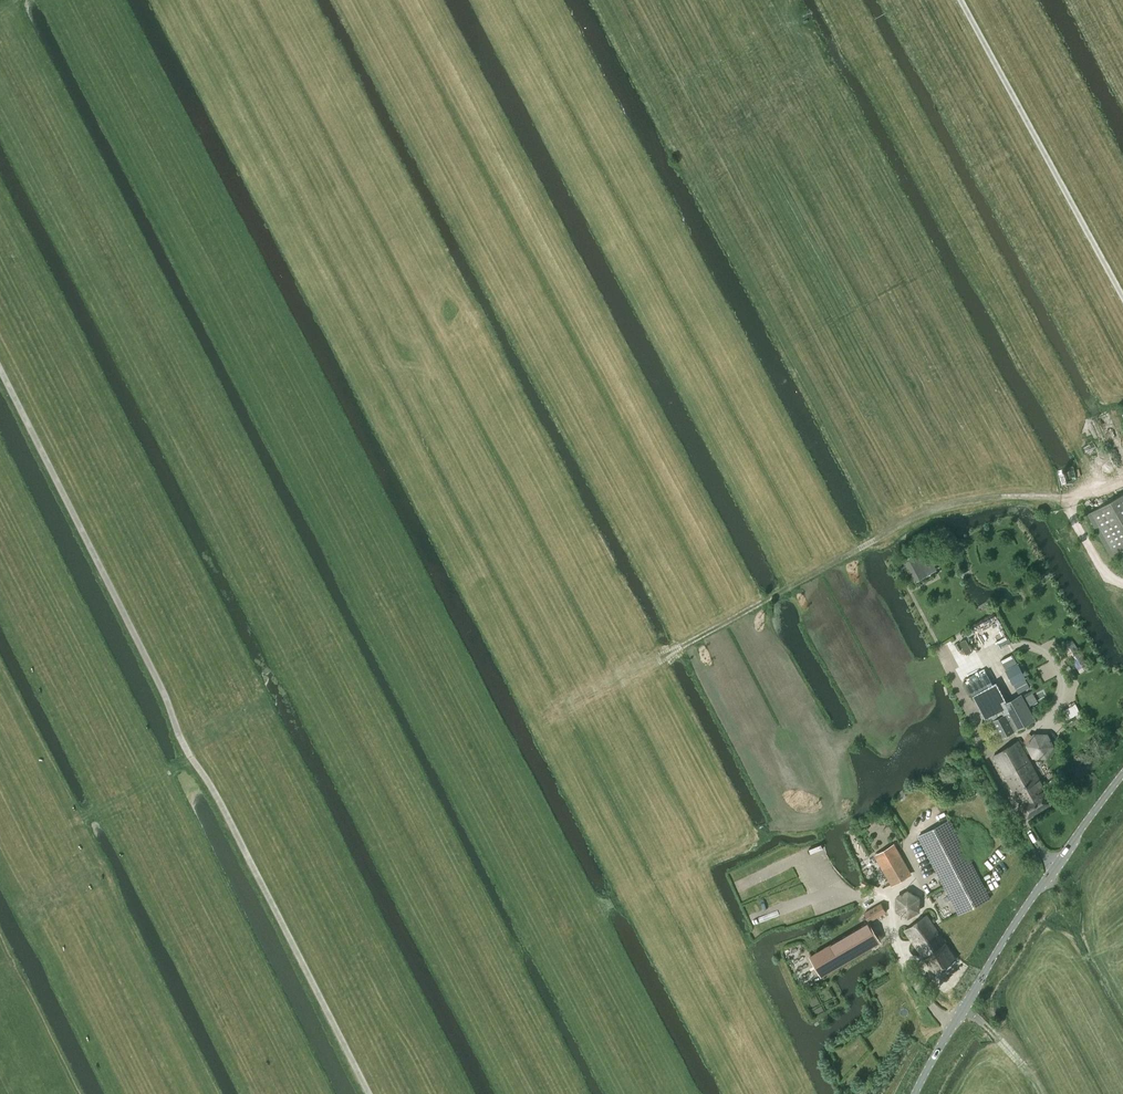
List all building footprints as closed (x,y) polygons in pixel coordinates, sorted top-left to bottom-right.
[(1087,513),(1113,559),(1122,553),(1122,493),(1087,513)] [(919,551),(903,559),(914,581),(915,581),(931,573),(920,554),(919,551)] [(1062,646),(1080,672),(1089,666),(1072,640),(1062,646)] [(991,685),(972,695),(987,723),(991,721),(1000,737),(1034,718),(1021,694),(1006,702),(1001,704),(991,685)] [(1062,711),(1069,726),(1084,719),(1081,714),(1086,711),(1081,702),(1079,702),(1062,711)] [(1047,791),(1056,785),(1052,778),(1044,784),(1019,741),(994,756),(1027,815),(1052,801),(1047,791)] [(919,836),(958,913),(990,897),(950,820),(919,836)] [(893,845),(892,846),(878,853),(876,854),(893,884),(910,874),(893,845)] [(896,897),(896,910),(907,918),(920,912),(919,898),(908,891),(896,897)] [(869,921),(886,911),(882,903),(864,912),(869,921)] [(927,915),(905,930),(930,967),(935,974),(957,959),(937,929),(927,915)] [(811,955),(822,974),(880,941),(868,922),(811,955)]
